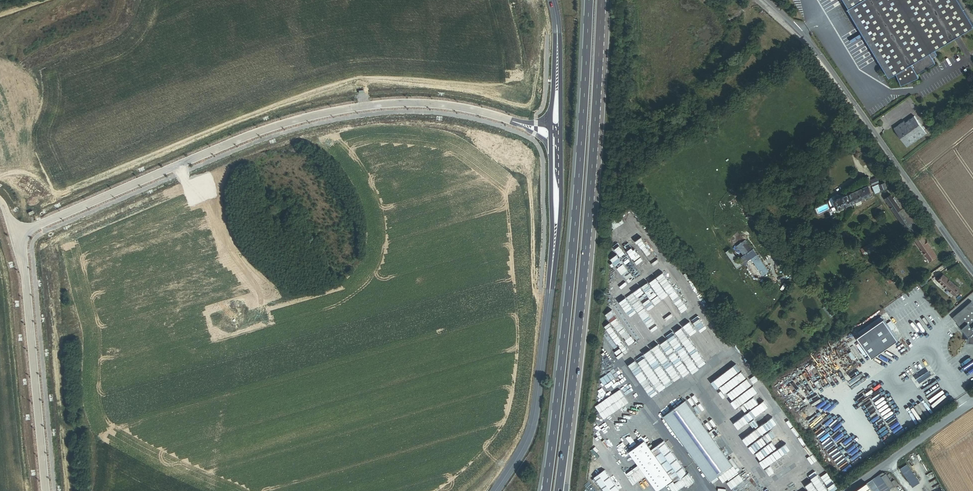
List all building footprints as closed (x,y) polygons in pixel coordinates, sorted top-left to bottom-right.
[(850,1),(849,2),(889,71),(895,67),(911,58),(930,47),(967,25),(972,22),(972,17),(963,0),(849,0),(850,1)] [(930,47),(911,58),(917,69),(936,58),(930,47)] [(911,58),(895,67),(903,80),(919,71),(917,69),(911,58)] [(915,111),(908,115),(908,117),(906,118),(904,116),(899,119),(895,122),(894,123),(895,124),(894,124),(898,129),(907,142),(927,128),(915,111)] [(861,200),(872,196),(868,187),(854,193),(849,195),(852,204),(855,203),(861,200)] [(836,211),(852,204),(849,195),(840,199),(837,193),(830,196),(833,202),(836,211)] [(909,234),(917,229),(893,198),(891,199),(889,196),(883,201),(909,234)] [(830,213),(836,211),(833,202),(827,205),(830,213)] [(866,249),(878,241),(874,235),(862,243),(866,249)] [(635,278),(659,262),(641,237),(634,242),(636,245),(627,251),(626,249),(618,254),(620,257),(612,263),(619,273),(615,276),(620,284),(625,280),(628,284),(635,278)] [(931,265),(937,260),(922,241),(917,245),(931,265)] [(755,281),(766,274),(745,243),(734,251),(755,281)] [(668,295),(658,276),(650,280),(660,299),(668,295)] [(960,290),(943,277),(938,283),(952,294),(954,292),(957,294),(960,290)] [(674,285),(667,290),(680,308),(687,303),(674,285)] [(656,329),(637,297),(642,294),(639,289),(628,296),(650,333),(656,329)] [(603,348),(612,363),(623,356),(621,353),(629,349),(627,346),(634,341),(632,338),(639,334),(631,320),(636,317),(628,302),(620,306),(622,309),(608,318),(613,327),(606,331),(609,336),(603,339),(607,346),(603,348)] [(972,305),(954,320),(959,326),(960,325),(961,327),(959,329),(968,340),(968,343),(969,345),(972,346),(972,306),(972,305)] [(720,347),(697,314),(691,319),(713,351),(720,347)] [(871,326),(884,318),(882,315),(869,323),(871,326)] [(898,339),(884,318),(871,326),(869,323),(858,331),(861,334),(857,336),(872,357),(893,343),(898,339)] [(684,323),(707,361),(714,356),(691,319),(684,323)] [(961,327),(960,325),(959,326),(954,320),(952,321),(959,329),(961,327)] [(668,335),(687,363),(693,359),(674,331),(668,335)] [(652,348),(663,368),(670,364),(659,344),(652,348)] [(696,358),(702,354),(698,348),(692,352),(696,358)] [(636,360),(650,381),(658,376),(661,381),(668,376),(650,351),(643,356),(636,360)] [(706,398),(721,388),(726,395),(737,387),(736,385),(743,380),(735,368),(701,391),(706,398)] [(701,386),(712,380),(709,375),(698,381),(701,386)] [(732,422),(762,403),(753,388),(752,388),(748,382),(711,405),(721,420),(728,416),(732,422)] [(731,462),(687,400),(664,416),(711,481),(725,471),(733,465),(731,462)] [(731,434),(768,412),(764,405),(727,426),(731,434)] [(783,423),(787,420),(781,411),(775,415),(782,425),(783,424),(783,423)] [(740,439),(766,424),(762,417),(736,432),(740,439)] [(752,455),(784,433),(775,419),(761,428),(766,434),(747,448),(752,455)] [(688,473),(664,440),(652,449),(645,440),(644,441),(643,439),(630,448),(631,450),(630,451),(658,490),(673,478),(676,482),(688,473)] [(784,453),(792,448),(788,442),(780,447),(784,453)] [(778,461),(783,467),(798,456),(793,449),(778,461)] [(744,476),(747,474),(747,473),(743,468),(741,469),(734,460),(731,462),(733,465),(725,471),(729,477),(734,474),(738,479),(739,479),(740,478),(742,481),(744,479),(745,477),(744,476)] [(809,490),(836,490),(816,461),(797,473),(809,490)] [(905,483),(919,476),(912,462),(898,469),(905,483)] [(637,467),(626,475),(634,486),(645,478),(637,467)] [(605,469),(595,476),(606,490),(617,490),(620,489),(605,469)] [(894,482),(888,473),(882,472),(866,483),(872,490),(893,490),(898,487),(894,482)] [(724,486),(727,490),(731,490),(733,489),(729,483),(724,486)]
